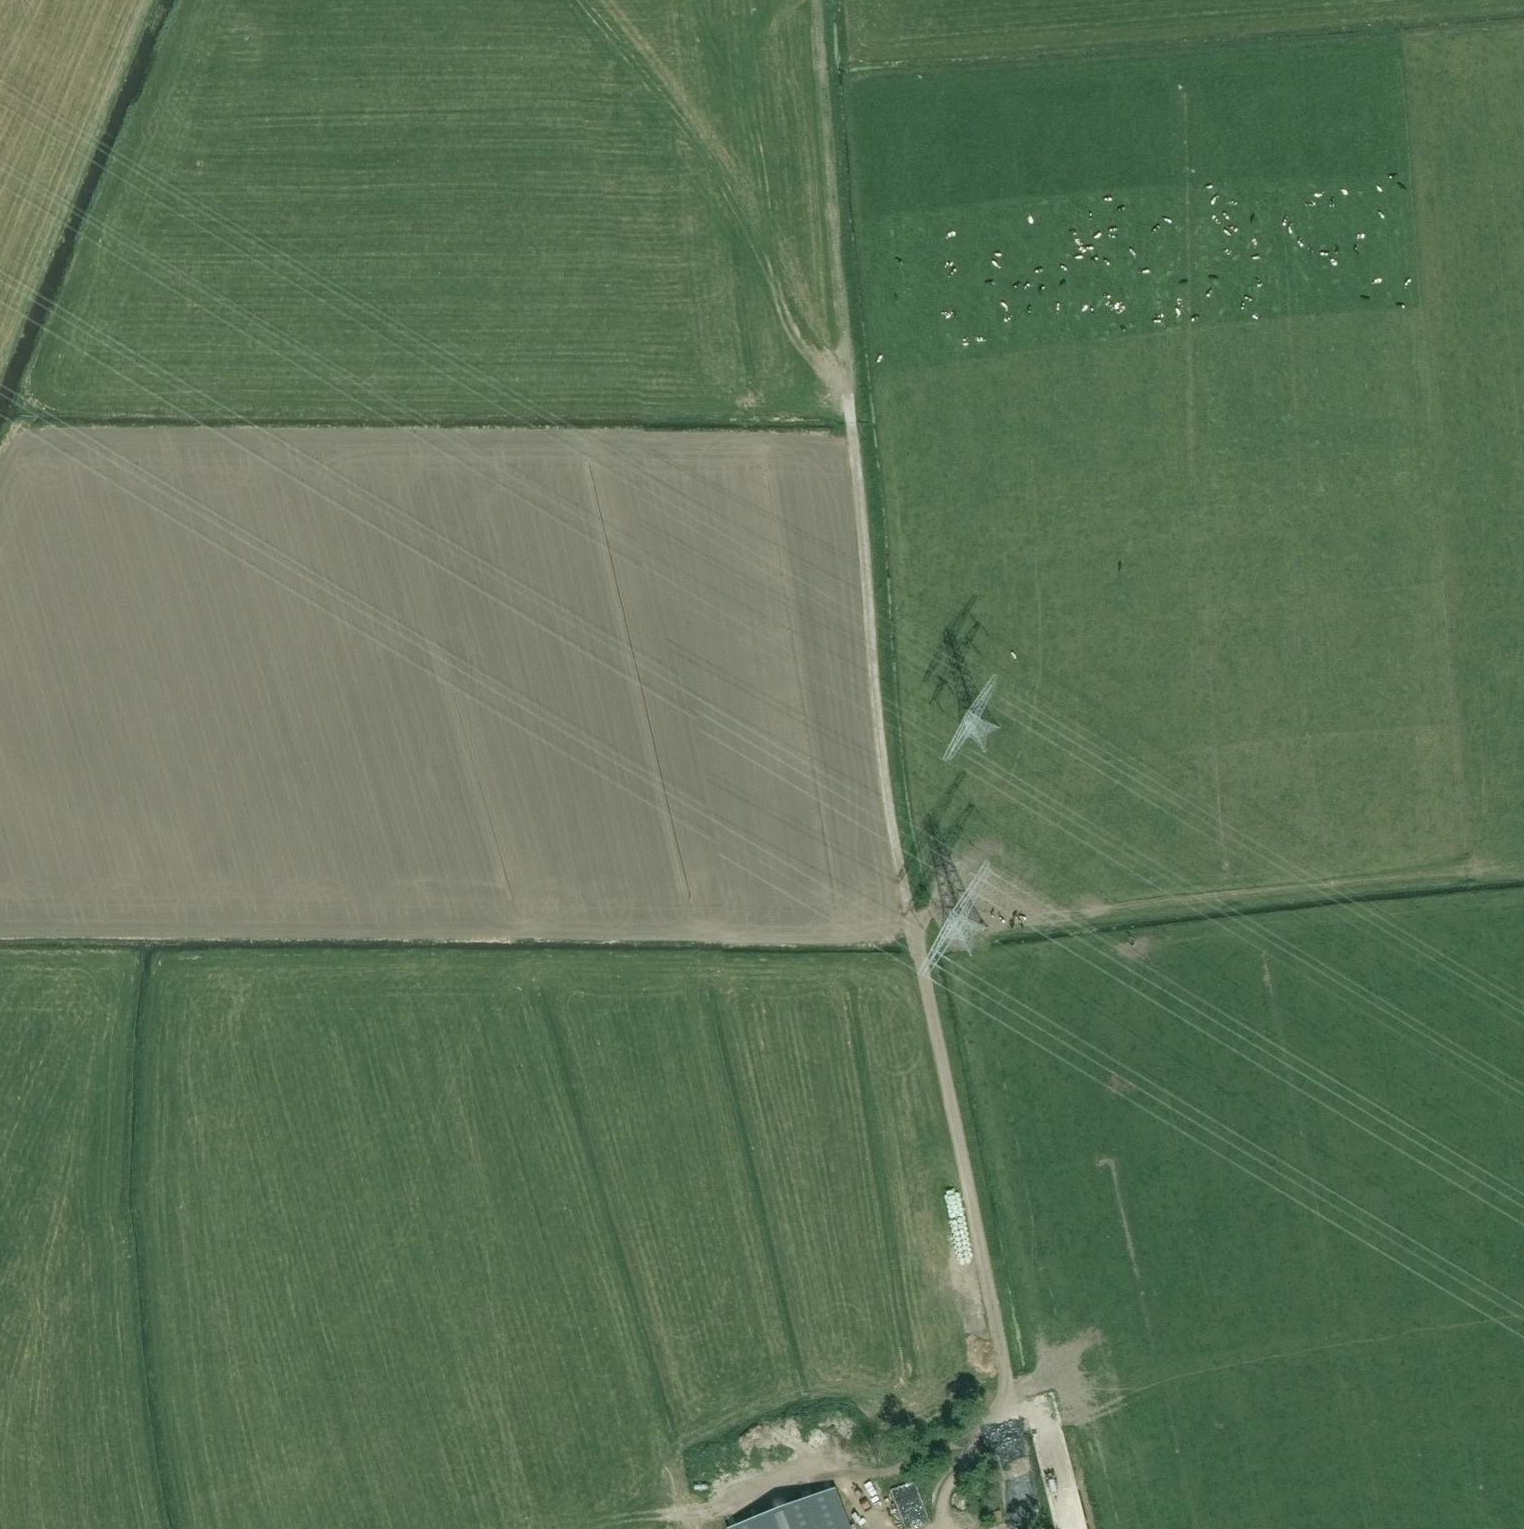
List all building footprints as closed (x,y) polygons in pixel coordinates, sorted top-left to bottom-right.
[(896,1506),(918,1499),(909,1475),(888,1483),(896,1506)] [(731,1527),(732,1528),(847,1528),(832,1489),(731,1527)]
